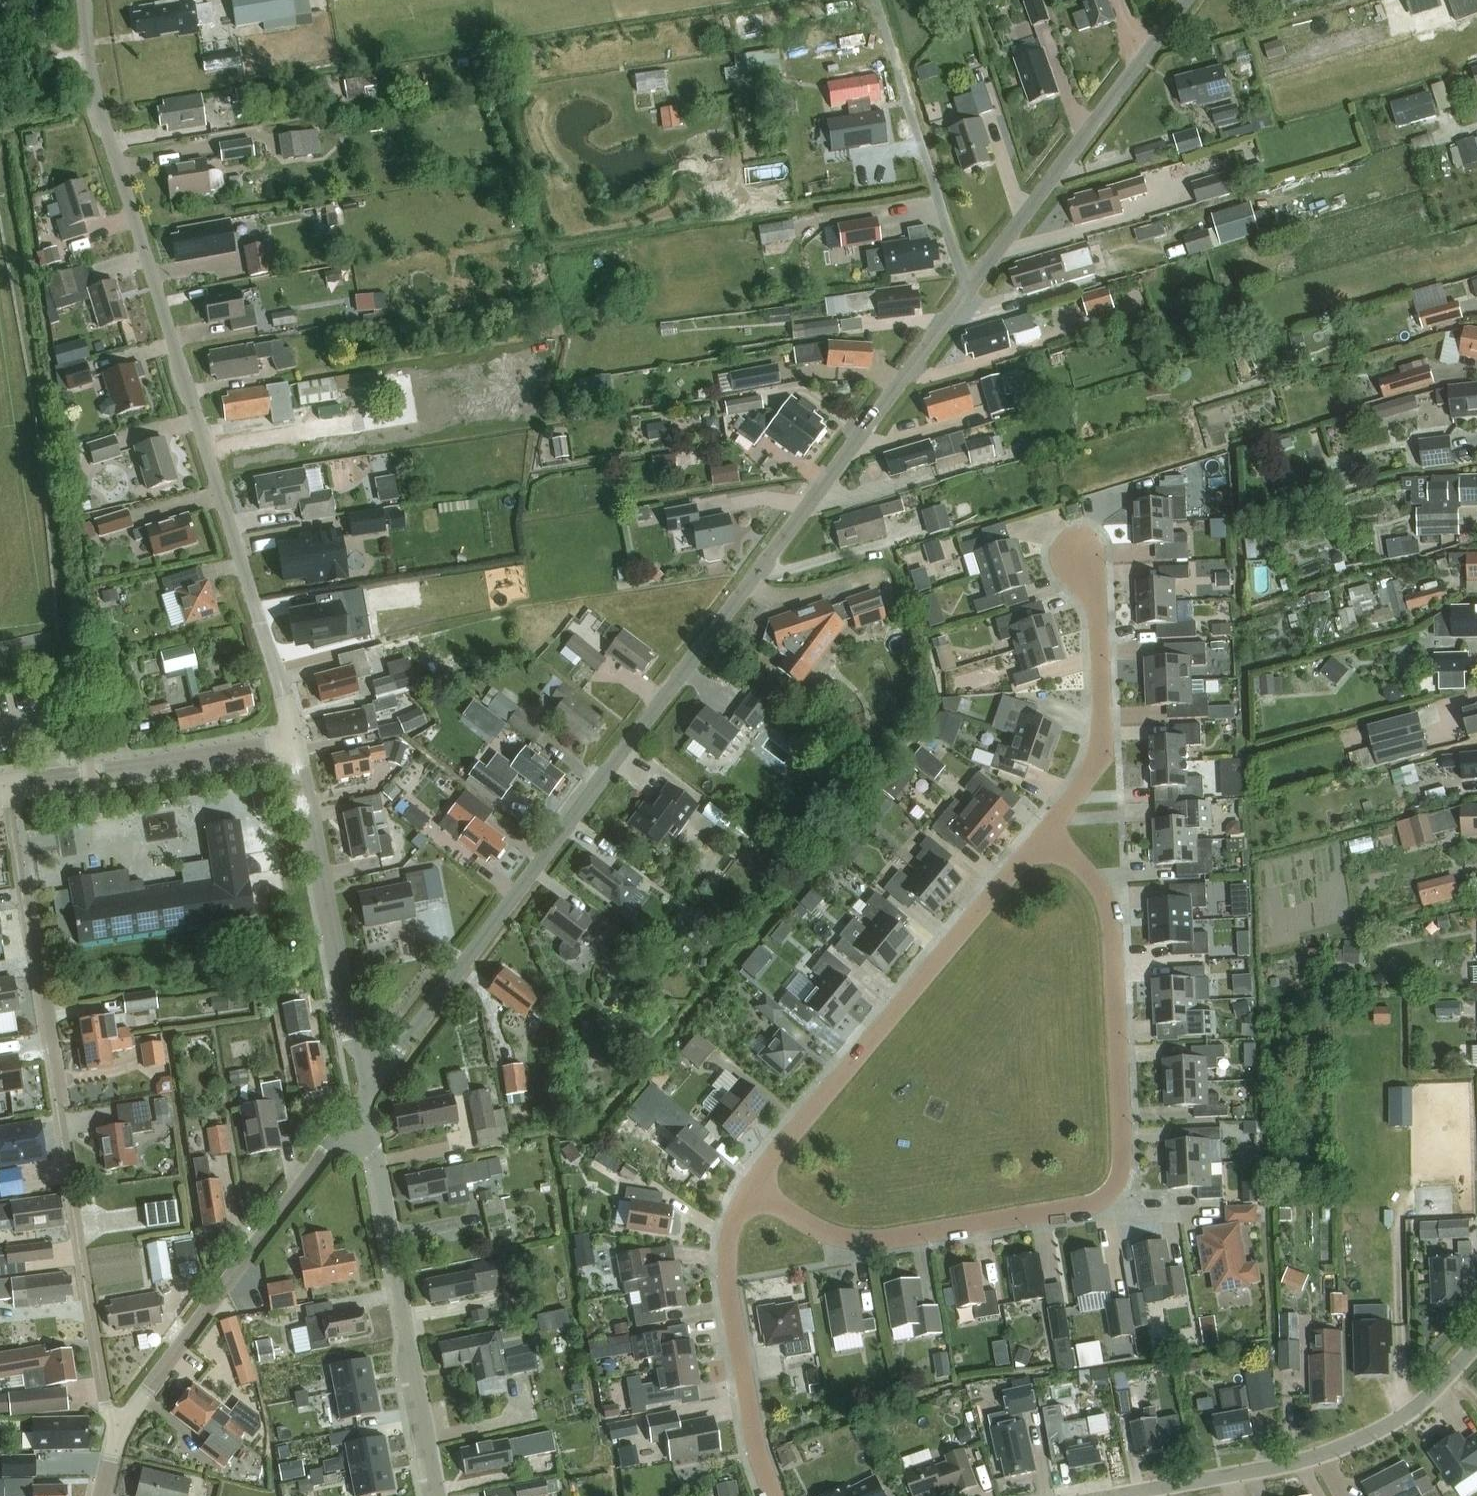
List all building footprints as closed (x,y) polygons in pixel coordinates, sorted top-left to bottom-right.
[(146,41),(180,35),(180,38),(198,35),(192,0),(178,0),(155,4),(155,6),(141,8),(142,16),(134,17),(137,35),(145,34),(146,41)] [(295,18),(293,7),(292,0),(230,0),(235,29),(295,18)] [(1052,21),(1045,0),(1030,0),(1030,1),(1027,3),(1035,26),(1052,21)] [(1076,21),(1080,33),(1092,28),(1093,31),(1117,23),(1109,0),(1082,0),(1087,12),(1074,16),(1076,21)] [(1441,8),(1443,8),(1440,0),(1407,0),(1412,17),(1441,8)] [(951,20),(951,35),(965,35),(965,20),(951,20)] [(1276,43),(1265,46),(1269,60),(1280,57),(1276,43)] [(737,78),(777,74),(774,51),(735,55),(737,78)] [(1032,105),(1060,96),(1045,52),(1017,61),(1032,105)] [(240,53),(216,57),(219,72),(242,68),(240,53)] [(934,64),(917,69),(920,80),(937,75),(934,64)] [(1201,108),(1232,100),(1223,68),(1177,80),(1184,107),(1199,103),(1201,108)] [(640,86),(668,86),(668,69),(640,70),(640,86)] [(835,83),(828,85),(830,101),(837,100),(839,106),(847,105),(861,103),(869,101),(879,100),(874,70),(833,76),(835,83)] [(984,75),(970,79),(973,87),(986,83),(984,75)] [(374,76),(344,81),(347,100),(366,97),(365,89),(376,87),(374,76)] [(973,87),(972,87),(979,110),(980,116),(995,111),(986,83),(973,87)] [(248,89),(236,90),(238,104),(250,103),(248,89)] [(1398,128),(1437,117),(1430,93),(1391,104),(1398,128)] [(168,132),(207,126),(204,108),(213,107),(211,95),(163,102),(164,110),(158,111),(161,128),(167,127),(168,132)] [(832,119),(827,120),(832,152),(837,151),(860,147),(859,146),(871,144),(872,145),(886,143),(881,111),(871,113),(869,101),(861,103),(847,105),(849,117),(832,119)] [(680,102),(664,106),(668,125),(684,121),(680,102)] [(1237,105),(1213,112),(1217,125),(1241,118),(1237,105)] [(962,116),(965,127),(982,121),(980,116),(979,110),(962,116)] [(1260,124),(1262,131),(1274,127),(1272,120),(1260,124)] [(991,165),(986,148),(991,147),(983,121),(982,121),(965,127),(952,131),(965,173),(991,165)] [(1224,141),(1254,133),(1252,125),(1222,133),(1224,141)] [(282,134),(278,135),(282,159),(321,154),(317,129),(307,131),(282,134)] [(32,136),(24,137),(27,148),(37,147),(35,136),(32,136)] [(223,161),(254,156),(251,137),(220,142),(223,161)] [(1464,168),(1476,163),(1476,145),(1475,138),(1457,144),(1464,168)] [(182,168),(166,171),(170,195),(209,189),(209,191),(211,191),(211,192),(217,191),(221,189),(224,185),(222,174),(218,171),(214,171),(206,172),(205,160),(181,164),(182,168)] [(1231,175),(1193,187),(1199,205),(1199,206),(1237,194),(1231,175)] [(1149,196),(1145,179),(1076,197),(1078,203),(1071,205),(1077,227),(1123,214),(1120,203),(1149,196)] [(84,223),(96,219),(85,182),(55,191),(64,221),(57,223),(63,243),(88,235),(84,223)] [(355,202),(342,204),(343,211),(356,209),(355,202)] [(334,205),(315,209),(315,213),(316,218),(327,216),(329,227),(338,226),(334,205)] [(1252,206),(1213,217),(1222,247),(1260,235),(1252,206)] [(877,220),(837,226),(837,227),(840,247),(840,248),(880,241),(877,220)] [(1164,220),(1148,225),(1153,244),(1170,239),(1164,220)] [(176,256),(183,255),(184,262),(235,253),(230,222),(178,231),(179,238),(173,239),(176,256)] [(792,222),(758,227),(761,246),(795,240),(792,222)] [(927,227),(908,230),(910,242),(883,246),(887,276),(934,269),(933,263),(939,262),(936,243),(930,244),(927,227)] [(1191,257),(1215,250),(1210,231),(1185,238),(1191,257)] [(268,245),(244,249),(249,279),(273,274),(268,245)] [(1019,271),(1013,273),(1018,291),(1024,289),(1026,295),(1070,283),(1096,275),(1087,246),(1061,253),(1018,265),(1019,271)] [(56,247),(45,251),(49,266),(61,262),(56,247)] [(1103,283),(1133,274),(1125,248),(1095,257),(1103,283)] [(326,275),(328,285),(344,282),(343,279),(355,277),(354,270),(326,275)] [(43,281),(46,304),(47,304),(54,302),(57,311),(92,301),(100,329),(127,321),(116,283),(74,295),(67,272),(46,279),(46,280),(43,281)] [(1109,288),(1082,296),(1089,317),(1116,309),(1109,288)] [(878,311),(880,321),(915,317),(914,311),(920,310),(918,293),(912,294),(911,289),(844,297),(846,315),(878,311)] [(254,306),(243,308),(240,292),(204,299),(209,324),(230,320),(233,332),(258,327),(254,306)] [(373,294),(354,297),(357,313),(375,310),(373,295),(373,294)] [(1416,300),(1424,330),(1463,319),(1458,303),(1440,308),(1436,295),(1416,300)] [(844,297),(823,300),(826,318),(846,315),(844,297)] [(789,309),(767,311),(768,325),(790,323),(789,309)] [(295,311),(271,315),(274,328),(297,324),(295,311)] [(973,354),(974,360),(1011,349),(1008,338),(1013,336),(1035,330),(1031,315),(1003,323),(1003,322),(966,333),(968,338),(962,340),(967,356),(973,354)] [(801,339),(840,333),(839,320),(800,326),(801,339)] [(1035,330),(1013,336),(1016,344),(1019,346),(1039,340),(1041,336),(1039,329),(1035,330)] [(1452,340),(1464,342),(1461,356),(1476,360),(1476,330),(1469,329),(1453,333),(1452,340)] [(1302,331),(1289,334),(1293,347),(1305,343),(1302,331)] [(217,376),(218,381),(258,374),(256,361),(273,357),(274,362),(278,370),(295,367),(292,350),(283,351),(281,342),(254,347),(253,345),(209,353),(210,358),(208,358),(212,377),(217,376)] [(872,346),(826,343),(797,347),(800,366),(829,362),(829,367),(870,370),(872,346)] [(111,417),(116,416),(116,417),(146,408),(138,379),(145,377),(141,363),(103,375),(111,399),(106,401),(100,407),(103,415),(111,417)] [(64,371),(69,390),(92,384),(87,365),(64,371)] [(733,394),(741,392),(781,385),(777,366),(729,375),(733,394)] [(1403,376),(1381,383),(1386,401),(1437,385),(1432,367),(1403,376)] [(335,378),(297,385),(300,407),(339,401),(337,392),(365,387),(374,386),(371,372),(363,373),(335,378)] [(1008,396),(1001,375),(982,381),(993,416),(1033,404),(1029,390),(1008,396)] [(288,383),(265,387),(270,416),(272,426),(294,423),(288,383)] [(930,396),(931,401),(924,403),(929,421),(936,419),(938,424),(975,413),(966,385),(930,396)] [(1450,391),(1439,393),(1440,406),(1452,404),(1454,420),(1476,418),(1476,385),(1450,388),(1450,391)] [(226,423),(270,416),(265,387),(228,392),(229,398),(223,399),(226,423)] [(761,396),(724,403),(727,417),(763,410),(761,396)] [(1373,410),(1372,410),(1373,414),(1376,420),(1381,419),(1392,415),(1402,413),(1419,407),(1415,397),(1399,403),(1389,405),(1382,408),(1374,410),(1373,410)] [(815,444),(815,443),(825,430),(820,426),(823,422),(814,415),(817,410),(803,399),(799,404),(791,398),(778,416),(815,444)] [(804,457),(815,444),(778,416),(777,417),(769,411),(764,417),(760,414),(753,422),(749,419),(746,423),(739,433),(737,435),(740,438),(753,448),(754,448),(765,434),(796,458),(799,454),(804,457)] [(740,419),(733,428),(739,433),(746,423),(740,419)] [(666,422),(646,425),(649,441),(668,438),(666,422)] [(967,446),(963,433),(929,443),(885,456),(891,477),(936,465),(935,463),(968,454),(971,465),(1004,456),(998,437),(967,446)] [(88,446),(95,466),(122,458),(115,437),(88,446)] [(566,438),(552,440),(555,459),(569,457),(566,438)] [(148,491),(177,482),(164,440),(135,449),(148,491)] [(1451,440),(1421,443),(1424,470),(1454,466),(1451,440)] [(675,454),(652,457),(654,474),(677,471),(675,454)] [(723,468),(710,469),(712,486),(725,484),(723,468)] [(260,511),(276,508),(277,512),(300,508),(303,522),(335,516),(331,493),(309,497),(304,472),(254,481),(260,511)] [(1356,472),(1340,476),(1344,490),(1360,485),(1356,472)] [(1433,480),(1433,486),(1430,486),(1431,512),(1418,512),(1419,539),(1423,539),(1441,538),(1452,537),(1451,511),(1463,511),(1463,509),(1476,508),(1476,478),(1433,480)] [(1184,521),(1183,500),(1187,500),(1187,487),(1161,488),(1162,500),(1134,501),(1135,524),(1174,522),(1184,521)] [(88,488),(78,490),(83,511),(95,509),(91,491),(88,488)] [(597,489),(586,491),(588,505),(599,503),(597,489)] [(883,519),(905,513),(902,502),(840,519),(842,524),(834,526),(840,549),(888,537),(883,519)] [(1069,516),(1079,513),(1077,505),(1066,508),(1069,516)] [(648,506),(633,509),(636,523),(651,520),(648,506)] [(722,547),(734,545),(728,516),(699,521),(696,506),(665,512),(670,534),(693,529),(698,552),(704,551),(706,562),(709,564),(722,562),(724,558),(722,547)] [(945,507),(923,512),(929,535),(951,530),(945,507)] [(95,520),(99,534),(100,536),(133,526),(127,510),(95,520)] [(353,538),(385,532),(382,512),(350,518),(353,538)] [(403,512),(388,514),(390,531),(406,529),(403,512)] [(189,516),(133,532),(136,543),(150,539),(155,557),(197,544),(189,516)] [(92,522),(83,524),(88,540),(97,537),(92,522)] [(1135,524),(1136,546),(1189,543),(1189,534),(1174,534),(1174,522),(1135,524)] [(348,579),(341,533),(308,538),(309,544),(279,548),(284,582),(314,578),(315,584),(328,582),(328,584),(345,581),(345,579),(348,579)] [(988,549),(984,537),(960,545),(970,579),(982,575),(1021,563),(1014,541),(988,549)] [(1257,559),(1255,539),(1246,540),(1248,560),(1257,559)] [(1395,559),(1404,557),(1402,544),(1401,539),(1392,541),(1395,559)] [(940,540),(924,545),(930,564),(946,560),(940,540)] [(1418,541),(1402,544),(1404,557),(1420,554),(1418,541)] [(1450,566),(1468,566),(1469,584),(1476,584),(1476,556),(1468,556),(1450,556),(1450,566)] [(1446,557),(1435,560),(1439,570),(1449,566),(1446,557)] [(977,614),(1005,605),(1002,593),(1028,585),(1021,563),(982,575),(989,597),(973,602),(977,614)] [(1345,563),(1335,566),(1338,573),(1347,570),(1345,563)] [(929,564),(915,568),(921,588),(934,585),(929,564)] [(1139,604),(1177,602),(1176,580),(1190,579),(1190,567),(1165,568),(1165,580),(1138,581),(1139,604)] [(656,568),(649,575),(656,583),(664,576),(656,568)] [(200,570),(163,581),(167,594),(176,592),(186,625),(219,614),(209,581),(204,583),(200,570)] [(1231,574),(1220,574),(1221,588),(1232,587),(1231,574)] [(1292,578),(1281,582),(1284,593),(1295,589),(1292,578)] [(1452,601),(1449,587),(1407,598),(1403,583),(1390,586),(1398,616),(1452,601)] [(1366,586),(1353,589),(1355,597),(1367,594),(1366,586)] [(775,669),(798,687),(844,627),(839,624),(851,620),(855,631),(885,621),(874,590),(845,601),(846,604),(829,610),(826,601),(768,621),(762,641),(784,658),(775,669)] [(1324,592),(1306,597),(1308,605),(1327,600),(1324,592)] [(1139,604),(1139,626),(1167,624),(1168,637),(1193,636),(1192,623),(1178,624),(1177,602),(1139,604)] [(355,640),(349,617),(342,618),(340,606),(338,606),(291,614),(296,643),(311,640),(314,650),(355,640)] [(939,608),(924,613),(929,629),(944,624),(939,608)] [(1454,609),(1454,640),(1476,639),(1476,608),(1454,609)] [(1356,609),(1342,612),(1346,631),(1347,631),(1348,637),(1358,634),(1357,629),(1360,628),(1356,609)] [(1018,650),(1057,638),(1050,615),(1023,624),(1020,612),(995,620),(999,632),(1011,628),(1018,650)] [(1322,618),(1318,639),(1328,640),(1331,620),(1322,618)] [(1213,625),(1213,637),(1231,636),(1231,625),(1213,625)] [(651,653),(623,632),(621,634),(611,627),(603,637),(613,644),(606,653),(634,675),(637,671),(642,674),(653,660),(648,657),(651,653)] [(575,634),(565,647),(596,672),(606,660),(575,634)] [(935,648),(948,644),(946,636),(933,640),(935,648)] [(1017,687),(1041,680),(1037,668),(1064,660),(1057,638),(1018,650),(1024,672),(1013,675),(1017,687)] [(1190,667),(1208,666),(1207,643),(1175,645),(1176,659),(1148,660),(1149,683),(1190,681),(1190,667)] [(192,646),(161,653),(167,681),(186,676),(191,698),(198,697),(191,669),(197,667),(192,646)] [(358,693),(355,681),(371,677),(364,650),(338,657),(341,670),(315,677),(322,703),(358,693)] [(1437,674),(1469,674),(1469,656),(1437,656),(1437,674)] [(390,678),(373,682),(378,700),(416,690),(408,659),(386,665),(390,678)] [(1347,673),(1331,661),(1323,671),(1338,683),(1347,673)] [(1274,676),(1260,677),(1262,697),(1276,696),(1274,676)] [(1149,683),(1150,707),(1178,705),(1179,719),(1210,718),(1210,708),(1209,695),(1191,696),(1190,681),(1149,683)] [(1389,686),(1385,691),(1385,698),(1391,703),(1398,702),(1402,697),(1401,689),(1396,685),(1389,686)] [(238,717),(247,714),(246,710),(253,708),(249,690),(241,692),(240,687),(231,689),(230,687),(214,691),(215,694),(199,697),(202,707),(177,713),(181,730),(221,721),(222,723),(239,719),(238,717)] [(560,706),(551,719),(583,743),(586,738),(590,742),(602,727),(596,723),(599,719),(560,690),(552,700),(560,706)] [(507,726),(534,746),(543,733),(527,721),(529,717),(519,709),(519,710),(498,695),(497,697),(490,692),(481,704),(488,709),(488,710),(508,725),(507,726)] [(719,760),(745,724),(753,730),(772,705),(754,692),(729,726),(706,709),(686,735),(719,760)] [(329,740),(378,731),(375,713),(398,708),(396,698),(372,702),(373,705),(361,707),(362,711),(325,718),(329,740)] [(943,699),(941,699),(942,710),(943,711),(956,714),(961,698),(943,699)] [(1014,737),(1053,750),(1061,728),(1034,719),(1038,708),(1014,699),(1010,711),(1022,715),(1014,737)] [(473,702),(462,717),(473,724),(484,709),(473,702)] [(149,709),(152,719),(172,714),(170,704),(149,709)] [(1210,721),(1236,720),(1235,707),(1210,708),(1210,718),(1210,721)] [(1476,735),(1476,707),(1463,711),(1470,737),(1476,735)] [(428,725),(421,709),(399,718),(406,735),(428,725)] [(926,732),(924,735),(925,736),(938,742),(948,717),(942,715),(940,714),(939,715),(932,724),(926,732)] [(1369,730),(1378,767),(1428,754),(1418,717),(1369,730)] [(1153,764),(1188,762),(1188,746),(1203,746),(1202,724),(1177,726),(1177,738),(1152,739),(1153,764)] [(1045,772),(1053,750),(1014,737),(1010,749),(998,745),(990,768),(1017,777),(1021,767),(1024,765),(1045,772)] [(389,758),(388,763),(400,767),(407,745),(406,745),(395,741),(389,758)] [(914,758),(939,777),(949,763),(925,744),(914,758)] [(386,759),(383,747),(368,750),(368,751),(333,758),(337,781),(372,774),(370,762),(386,759)] [(564,777),(526,748),(512,766),(498,755),(487,769),(480,763),(470,776),(502,800),(511,787),(510,786),(519,774),(548,797),(564,777)] [(1356,750),(1358,768),(1372,767),(1371,749),(1356,750)] [(1443,758),(1445,770),(1464,768),(1465,781),(1476,780),(1476,755),(1443,758)] [(1205,798),(1204,777),(1189,778),(1188,762),(1153,764),(1154,788),(1179,787),(1180,800),(1205,798)] [(1415,765),(1401,769),(1406,786),(1420,783),(1415,765)] [(978,772),(965,788),(976,798),(966,809),(998,835),(1014,816),(992,798),(1000,790),(978,772)] [(1241,776),(1221,777),(1222,800),(1224,800),(1242,799),(1242,786),(1241,776)] [(644,804),(629,825),(657,847),(667,834),(672,826),(679,832),(687,821),(683,817),(693,804),(668,785),(650,809),(644,804)] [(1443,788),(1424,794),(1428,808),(1448,803),(1443,788)] [(465,792),(446,818),(442,824),(447,827),(443,831),(457,842),(486,864),(490,859),(495,863),(506,848),(501,844),(504,840),(476,819),(485,807),(465,792)] [(373,814),(383,812),(380,796),(353,801),(356,813),(344,815),(353,859),(380,854),(381,860),(394,857),(390,835),(377,838),(373,814)] [(946,812),(932,828),(953,846),(960,837),(982,855),(998,835),(966,809),(955,800),(946,812)] [(1196,829),(1212,828),(1211,804),(1176,806),(1176,820),(1155,821),(1156,843),(1197,841),(1196,829)] [(403,817),(402,818),(411,825),(421,812),(412,805),(410,807),(403,817)] [(1463,809),(1413,822),(1420,847),(1435,843),(1433,836),(1464,828),(1464,837),(1476,837),(1476,807),(1463,808),(1463,809)] [(129,871),(70,880),(72,889),(75,908),(74,909),(79,939),(80,946),(220,924),(223,939),(257,934),(254,918),(256,918),(249,873),(247,874),(239,822),(207,827),(213,863),(205,864),(207,882),(185,885),(185,883),(145,890),(144,881),(131,883),(129,871)] [(1232,830),(1226,830),(1227,838),(1232,838),(1232,841),(1245,841),(1245,836),(1240,836),(1240,824),(1232,824),(1232,830)] [(1391,830),(1378,833),(1380,841),(1393,838),(1391,830)] [(940,862),(948,853),(928,838),(921,847),(924,850),(916,859),(925,866),(918,873),(947,897),(961,880),(940,862)] [(1214,875),(1214,861),(1213,853),(1198,854),(1197,841),(1156,843),(1157,865),(1178,864),(1179,876),(1214,875)] [(617,875),(598,861),(592,857),(578,876),(621,909),(643,879),(625,865),(617,875)] [(413,905),(429,902),(422,868),(405,872),(407,885),(359,895),(366,928),(416,918),(413,905)] [(947,897),(918,873),(912,881),(900,872),(884,890),(909,910),(917,901),(933,914),(947,897)] [(822,877),(815,885),(831,898),(837,890),(822,877)] [(1192,909),(1208,908),(1207,884),(1171,886),(1172,900),(1151,901),(1152,923),(1193,921),(1192,909)] [(898,955),(912,938),(897,925),(904,917),(876,894),(866,906),(869,908),(863,915),(875,925),(869,932),(898,955)] [(592,910),(585,919),(560,900),(541,925),(564,942),(559,947),(560,955),(567,961),(576,960),(581,953),(580,944),(578,942),(586,932),(596,939),(601,932),(604,935),(612,925),(592,910)] [(799,905),(792,914),(800,921),(807,912),(799,905)] [(1247,906),(1233,907),(1233,918),(1248,918),(1247,906)] [(694,909),(685,922),(695,929),(704,917),(694,909)] [(1448,916),(1438,918),(1440,929),(1451,927),(1448,916)] [(1193,921),(1152,923),(1153,945),(1174,945),(1175,956),(1210,955),(1209,933),(1193,934),(1193,921)] [(858,951),(868,959),(884,972),(898,955),(869,932),(862,940),(851,930),(835,948),(850,960),(858,951)] [(1249,945),(1238,945),(1238,957),(1249,957),(1249,945)] [(1344,947),(1344,964),(1360,965),(1361,948),(1344,947)] [(1323,950),(1309,951),(1310,963),(1323,962),(1323,950)] [(846,1011),(860,994),(839,977),(847,968),(827,951),(819,961),(825,965),(831,971),(823,980),(817,988),(846,1011)] [(819,961),(811,970),(823,980),(831,971),(825,965),(819,961)] [(1176,980),(1155,981),(1156,1003),(1196,1001),(1196,989),(1207,988),(1206,967),(1175,968),(1176,980)] [(553,1007),(503,970),(488,992),(525,1019),(531,1012),(543,1021),(553,1007)] [(1278,977),(1269,979),(1271,988),(1280,987),(1278,977)] [(20,1011),(14,979),(0,981),(0,1014),(20,1011)] [(832,1029),(846,1011),(817,988),(803,1004),(788,992),(780,1001),(803,1020),(807,1016),(811,1011),(832,1029)] [(125,996),(127,1013),(158,1008),(156,991),(125,996)] [(765,993),(754,1006),(772,1021),(783,1009),(765,993)] [(228,997),(212,999),(214,1012),(230,1010),(228,997)] [(1196,1001),(1156,1003),(1157,1025),(1178,1024),(1178,1036),(1209,1035),(1208,1013),(1197,1014),(1196,1001)] [(303,1002),(283,1006),(290,1037),(310,1033),(303,1002)] [(1250,1002),(1234,1007),(1238,1019),(1253,1015),(1250,1002)] [(1461,1002),(1437,1003),(1438,1019),(1462,1018),(1461,1002)] [(1396,1022),(1396,1005),(1379,1005),(1380,1022),(1396,1022)] [(85,1046),(131,1039),(129,1028),(117,1030),(114,1016),(81,1021),(85,1046)] [(785,1079),(807,1052),(781,1030),(758,1057),(785,1079)] [(696,1035),(682,1052),(699,1067),(714,1050),(696,1035)] [(89,1071),(113,1067),(111,1053),(133,1049),(131,1039),(85,1046),(89,1071)] [(162,1043),(143,1046),(146,1068),(166,1065),(162,1043)] [(300,1089),(306,1088),(307,1095),(323,1092),(322,1085),(327,1084),(319,1043),(292,1048),(300,1089)] [(1244,1045),(1244,1057),(1255,1057),(1256,1057),(1256,1045),(1255,1045),(1244,1045)] [(1166,1084),(1208,1082),(1207,1069),(1219,1069),(1219,1059),(1227,1058),(1226,1046),(1193,1047),(1193,1059),(1165,1061),(1166,1084)] [(24,1090),(18,1057),(0,1060),(0,1094),(24,1090)] [(523,1065),(503,1068),(508,1096),(528,1093),(523,1065)] [(765,1102),(741,1082),(727,1098),(718,1091),(714,1091),(703,1103),(704,1107),(713,1115),(711,1117),(735,1138),(748,1123),(746,1122),(753,1113),(755,1114),(765,1102)] [(1166,1084),(1167,1107),(1195,1106),(1196,1118),(1229,1117),(1229,1104),(1221,1105),(1220,1094),(1208,1095),(1208,1082),(1166,1084)] [(274,1112),(286,1110),(281,1083),(261,1086),(265,1105),(241,1109),(250,1156),(281,1150),(274,1112)] [(478,1135),(497,1131),(489,1092),(485,1093),(483,1084),(472,1086),(473,1095),(469,1096),(478,1135)] [(456,1122),(451,1097),(394,1109),(399,1134),(456,1122)] [(157,1117),(169,1116),(167,1101),(155,1102),(157,1117)] [(132,1135),(153,1132),(148,1102),(117,1107),(120,1127),(98,1131),(102,1157),(106,1156),(108,1171),(137,1166),(132,1135)] [(690,1168),(701,1178),(718,1158),(685,1130),(678,1125),(687,1114),(673,1102),(657,1121),(677,1139),(668,1150),(678,1159),(676,1161),(676,1166),(683,1171),(688,1171),(690,1168)] [(1245,1110),(1233,1111),(1234,1120),(1245,1119),(1245,1110)] [(1257,1123),(1245,1123),(1245,1135),(1257,1135),(1257,1123)] [(0,1130),(0,1161),(1,1165),(17,1163),(18,1165),(30,1163),(30,1161),(46,1158),(41,1124),(0,1130)] [(212,1130),(207,1131),(212,1158),(231,1155),(230,1151),(235,1150),(232,1132),(228,1132),(227,1128),(223,1128),(223,1124),(211,1125),(212,1130)] [(1170,1166),(1211,1164),(1210,1141),(1222,1141),(1222,1128),(1196,1129),(1197,1141),(1169,1143),(1170,1166)] [(572,1144),(561,1151),(568,1161),(579,1153),(572,1144)] [(1258,1148),(1247,1148),(1248,1162),(1259,1162),(1258,1148)] [(194,1160),(204,1227),(227,1224),(221,1181),(212,1182),(208,1158),(194,1160)] [(487,1161),(405,1178),(410,1201),(448,1193),(448,1189),(466,1185),(491,1180),(491,1178),(487,1161)] [(626,1164),(620,1174),(632,1182),(639,1173),(626,1164)] [(1170,1166),(1171,1189),(1199,1188),(1199,1200),(1225,1199),(1224,1178),(1212,1178),(1211,1164),(1170,1166)] [(0,1173),(0,1182),(3,1198),(5,1198),(6,1202),(27,1198),(22,1169),(0,1173)] [(548,1183),(540,1184),(541,1193),(549,1192),(548,1183)] [(663,1193),(627,1188),(625,1202),(632,1203),(628,1228),(668,1234),(673,1208),(661,1206),(663,1193)] [(490,1193),(479,1194),(480,1203),(492,1201),(490,1193)] [(11,1203),(11,1205),(0,1206),(0,1232),(14,1230),(15,1233),(66,1226),(61,1196),(11,1203)] [(146,1201),(151,1227),(184,1221),(179,1196),(146,1201)] [(1227,1227),(1258,1225),(1257,1208),(1226,1209),(1227,1227)] [(1293,1209),(1281,1210),(1281,1223),(1293,1223),(1293,1209)] [(1440,1241),(1471,1240),(1470,1222),(1439,1223),(1440,1241)] [(1245,1267),(1239,1228),(1239,1227),(1208,1232),(1211,1248),(1204,1249),(1204,1253),(1203,1256),(1204,1265),(1207,1267),(1207,1271),(1215,1270),(1218,1291),(1249,1286),(1248,1283),(1260,1281),(1257,1265),(1245,1267)] [(353,1256),(346,1257),(345,1252),(336,1254),(332,1234),(301,1239),(305,1259),(300,1260),(305,1289),(351,1282),(350,1275),(356,1274),(353,1256)] [(590,1234),(574,1236),(576,1250),(592,1247),(590,1234)] [(183,1273),(203,1271),(199,1237),(179,1240),(183,1273)] [(7,1246),(9,1264),(54,1258),(52,1241),(7,1246)] [(174,1280),(167,1243),(148,1246),(154,1283),(174,1280)] [(1137,1248),(1144,1289),(1165,1285),(1167,1298),(1187,1295),(1183,1269),(1170,1271),(1166,1243),(1137,1248)] [(1432,1261),(1434,1305),(1464,1304),(1462,1269),(1474,1269),(1473,1243),(1459,1244),(1460,1259),(1432,1261)] [(626,1294),(642,1291),(682,1284),(675,1247),(620,1257),(626,1294)] [(1102,1250),(1074,1255),(1079,1280),(1075,1281),(1078,1298),(1113,1292),(1110,1276),(1106,1276),(1102,1250)] [(1018,1303),(1048,1298),(1041,1255),(1010,1260),(1018,1303)] [(509,1278),(507,1263),(473,1270),(473,1272),(426,1281),(430,1303),(478,1294),(476,1284),(509,1278)] [(978,1319),(1001,1315),(997,1290),(984,1292),(979,1265),(953,1270),(960,1308),(975,1306),(978,1319)] [(1288,1269),(1282,1284),(1293,1288),(1299,1273),(1288,1269)] [(14,1300),(14,1301),(27,1300),(28,1307),(68,1302),(67,1297),(74,1296),(71,1277),(65,1278),(65,1274),(0,1281),(0,1301),(14,1300)] [(916,1324),(918,1337),(942,1333),(938,1307),(924,1310),(920,1282),(889,1287),(895,1327),(916,1324)] [(270,1312),(296,1307),(291,1284),(266,1289),(270,1312)] [(637,1327),(667,1322),(665,1310),(686,1306),(682,1284),(642,1291),(644,1304),(633,1306),(637,1327)] [(954,1289),(944,1291),(947,1307),(956,1305),(954,1289)] [(859,1291),(828,1296),(835,1338),(878,1331),(876,1319),(864,1321),(859,1291)] [(115,1325),(116,1330),(162,1322),(157,1294),(111,1302),(112,1308),(106,1309),(109,1327),(115,1325)] [(1144,1294),(1131,1296),(1136,1328),(1149,1326),(1144,1294)] [(1343,1295),(1332,1295),(1333,1317),(1344,1316),(1343,1295)] [(1131,1302),(1107,1306),(1113,1341),(1137,1337),(1131,1302)] [(308,1318),(305,1319),(311,1352),(330,1348),(328,1340),(367,1333),(363,1309),(334,1315),(332,1303),(306,1308),(308,1318)] [(778,1307),(777,1305),(759,1308),(764,1336),(766,1336),(768,1347),(786,1344),(788,1358),(814,1354),(810,1334),(805,1335),(799,1304),(778,1307)] [(1388,1306),(1355,1307),(1355,1324),(1357,1376),(1389,1375),(1388,1358),(1388,1347),(1392,1346),(1391,1323),(1388,1323),(1388,1306)] [(1055,1341),(1071,1339),(1066,1307),(1050,1310),(1055,1341)] [(1282,1373),(1302,1373),(1301,1343),(1300,1343),(1299,1315),(1281,1316),(1282,1373)] [(236,1317),(220,1322),(237,1373),(253,1368),(236,1317)] [(1215,1318),(1200,1320),(1204,1344),(1219,1342),(1215,1318)] [(627,1323),(614,1326),(615,1336),(629,1333),(627,1323)] [(521,1328),(495,1334),(499,1352),(525,1347),(521,1328)] [(1314,1350),(1314,1357),(1312,1357),(1313,1406),(1338,1405),(1338,1398),(1344,1398),(1342,1331),(1313,1332),(1313,1350),(1314,1350)] [(669,1333),(634,1339),(638,1361),(653,1358),(656,1370),(695,1363),(692,1341),(671,1345),(669,1333)] [(499,1352),(495,1334),(440,1345),(445,1368),(471,1363),(475,1383),(505,1377),(499,1352)] [(1185,1336),(1174,1337),(1176,1350),(1187,1349),(1185,1336)] [(628,1339),(608,1342),(611,1359),(631,1356),(628,1339)] [(528,1372),(539,1370),(537,1360),(534,1345),(525,1347),(499,1352),(505,1377),(528,1372)] [(23,1376),(25,1390),(77,1381),(72,1351),(47,1355),(45,1346),(0,1354),(0,1379),(23,1376)] [(273,1347),(257,1350),(260,1363),(276,1360),(273,1347)] [(1008,1353),(994,1356),(996,1369),(1010,1366),(1008,1353)] [(948,1354),(934,1356),(936,1367),(950,1365),(948,1354)] [(1271,1356),(1256,1357),(1257,1365),(1272,1363),(1271,1356)] [(330,1366),(336,1394),(375,1386),(369,1359),(330,1366)] [(658,1383),(642,1385),(646,1406),(681,1400),(679,1389),(697,1385),(699,1385),(695,1363),(656,1370),(658,1383)] [(822,1386),(819,1371),(808,1373),(811,1388),(822,1386)] [(881,1376),(869,1386),(876,1395),(889,1386),(881,1376)] [(581,1378),(572,1379),(574,1392),(584,1390),(581,1378)] [(1011,1416),(1038,1410),(1033,1387),(1031,1387),(1029,1379),(1012,1383),(1014,1391),(1006,1393),(1011,1416)] [(183,1399),(242,1445),(243,1444),(239,1440),(245,1432),(250,1435),(260,1421),(238,1405),(228,1418),(219,1411),(222,1406),(194,1385),(183,1399)] [(375,1386),(336,1394),(341,1421),(380,1413),(375,1386)] [(69,1412),(66,1387),(9,1393),(9,1395),(11,1413),(11,1417),(69,1412)] [(1234,1414),(1216,1418),(1220,1442),(1254,1436),(1247,1392),(1246,1387),(1243,1388),(1221,1391),(1225,1411),(1233,1409),(1234,1414)] [(1135,1413),(1131,1389),(1117,1391),(1121,1415),(1135,1413)] [(295,1393),(296,1401),(308,1399),(307,1391),(295,1393)] [(9,1395),(0,1395),(0,1414),(11,1413),(9,1395)] [(201,1450),(217,1462),(225,1468),(242,1445),(183,1399),(172,1414),(200,1435),(203,1432),(210,1437),(201,1450)] [(308,1399),(296,1401),(298,1409),(310,1407),(308,1399)] [(618,1406),(603,1408),(605,1419),(620,1417),(618,1406)] [(1063,1406),(1045,1409),(1054,1462),(1070,1459),(1066,1438),(1068,1437),(1067,1431),(1066,1426),(1063,1406)] [(1139,1457),(1164,1452),(1156,1407),(1146,1409),(1148,1420),(1133,1423),(1139,1457)] [(676,1412),(648,1417),(653,1442),(668,1439),(672,1459),(715,1450),(709,1419),(678,1425),(676,1412)] [(88,1449),(88,1419),(34,1420),(34,1450),(88,1449)] [(635,1419),(608,1425),(612,1441),(638,1435),(635,1419)] [(1037,1472),(1026,1421),(993,1429),(1000,1460),(1004,1459),(1008,1479),(1037,1472)] [(556,1452),(552,1432),(461,1451),(466,1475),(512,1466),(512,1461),(556,1452)] [(1072,1469),(1104,1463),(1098,1432),(1068,1437),(1066,1438),(1070,1459),(1072,1469)] [(971,1433),(960,1437),(962,1445),(974,1441),(971,1433)] [(1476,1474),(1476,1434),(1465,1442),(1460,1434),(1429,1453),(1442,1473),(1442,1477),(1448,1487),(1451,1486),(1453,1490),(1476,1474)] [(345,1444),(351,1472),(390,1464),(385,1437),(345,1444)] [(288,1446),(278,1448),(280,1460),(290,1458),(288,1446)] [(793,1450),(779,1457),(785,1468),(798,1461),(793,1450)] [(960,1493),(979,1486),(966,1450),(947,1457),(949,1463),(936,1467),(934,1462),(906,1471),(915,1495),(946,1495),(945,1493),(958,1489),(960,1493)] [(3,1479),(34,1478),(37,1478),(37,1456),(2,1457),(3,1479)] [(291,1464),(278,1466),(280,1481),(293,1479),(291,1464)] [(351,1472),(355,1495),(371,1495),(395,1491),(390,1464),(351,1472)] [(1434,1490),(1424,1471),(1412,1477),(1405,1464),(1364,1486),(1369,1495),(1422,1495),(1434,1490)] [(310,1471),(311,1479),(323,1477),(322,1469),(310,1471)] [(191,1482),(144,1470),(137,1495),(188,1495),(191,1482)] [(323,1477),(311,1479),(313,1487),(325,1485),(323,1477)] [(877,1477),(848,1492),(847,1489),(834,1495),(887,1495),(877,1477)] [(3,1479),(0,1479),(0,1495),(69,1495),(68,1487),(35,1488),(34,1479),(3,1479)] [(724,1495),(741,1495),(738,1479),(722,1482),(724,1495)] [(548,1495),(558,1493),(556,1480),(515,1488),(517,1495),(548,1495)]
